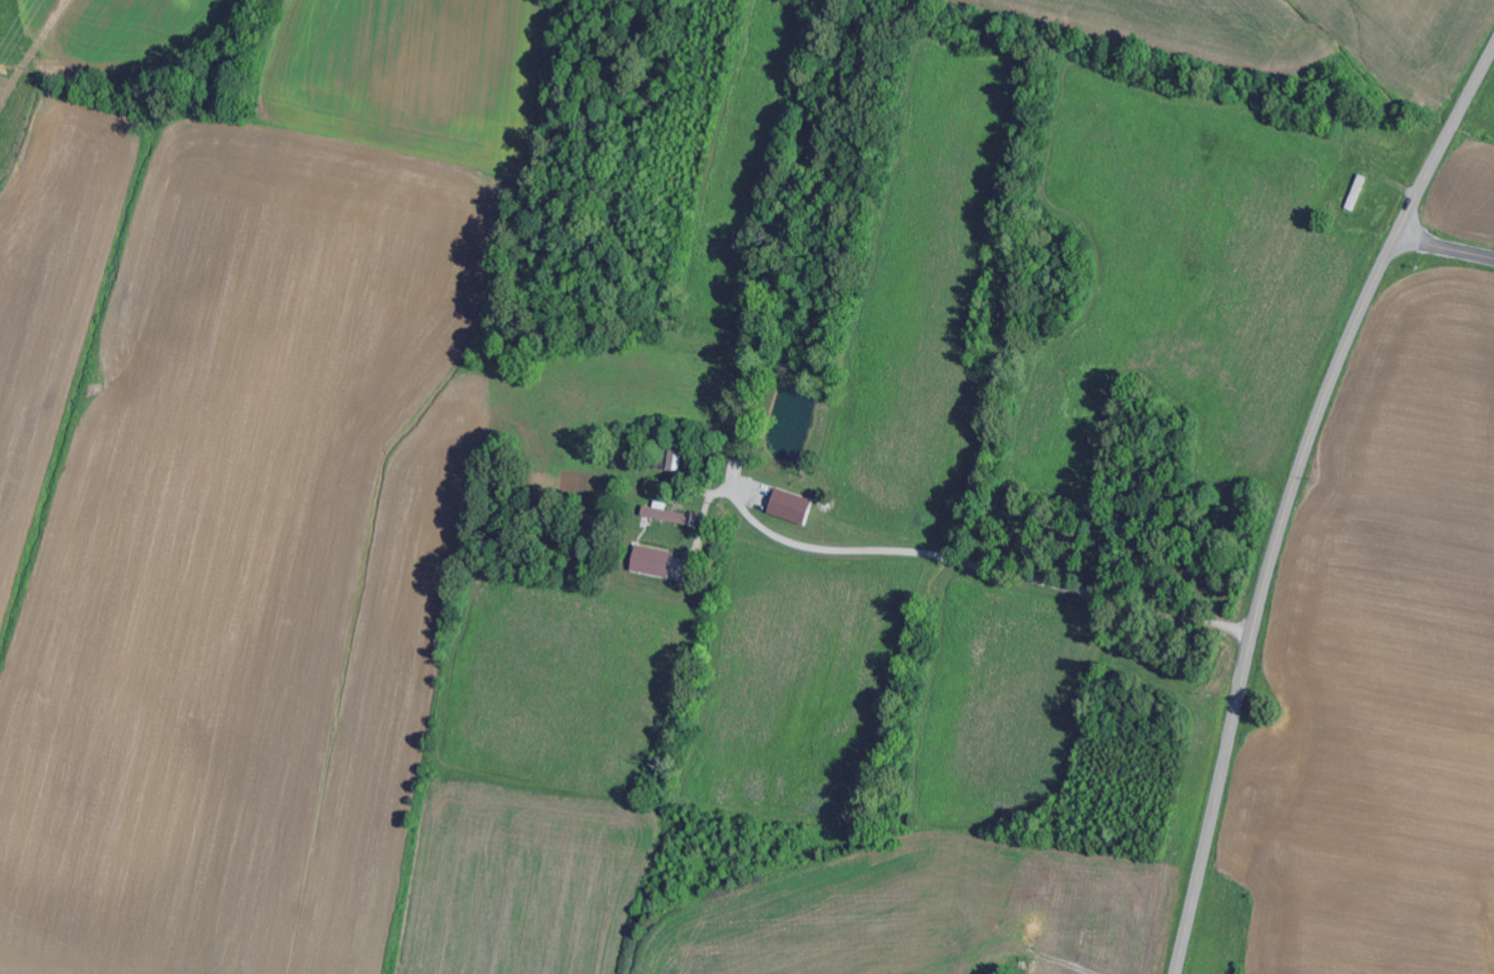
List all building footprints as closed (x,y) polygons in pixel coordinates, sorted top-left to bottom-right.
[(808,526),(816,500),(780,488),(771,514),(808,526)] [(647,505),(645,516),(693,527),(696,516),(647,505)] [(634,571),(672,578),(677,553),(639,545),(634,571)]
